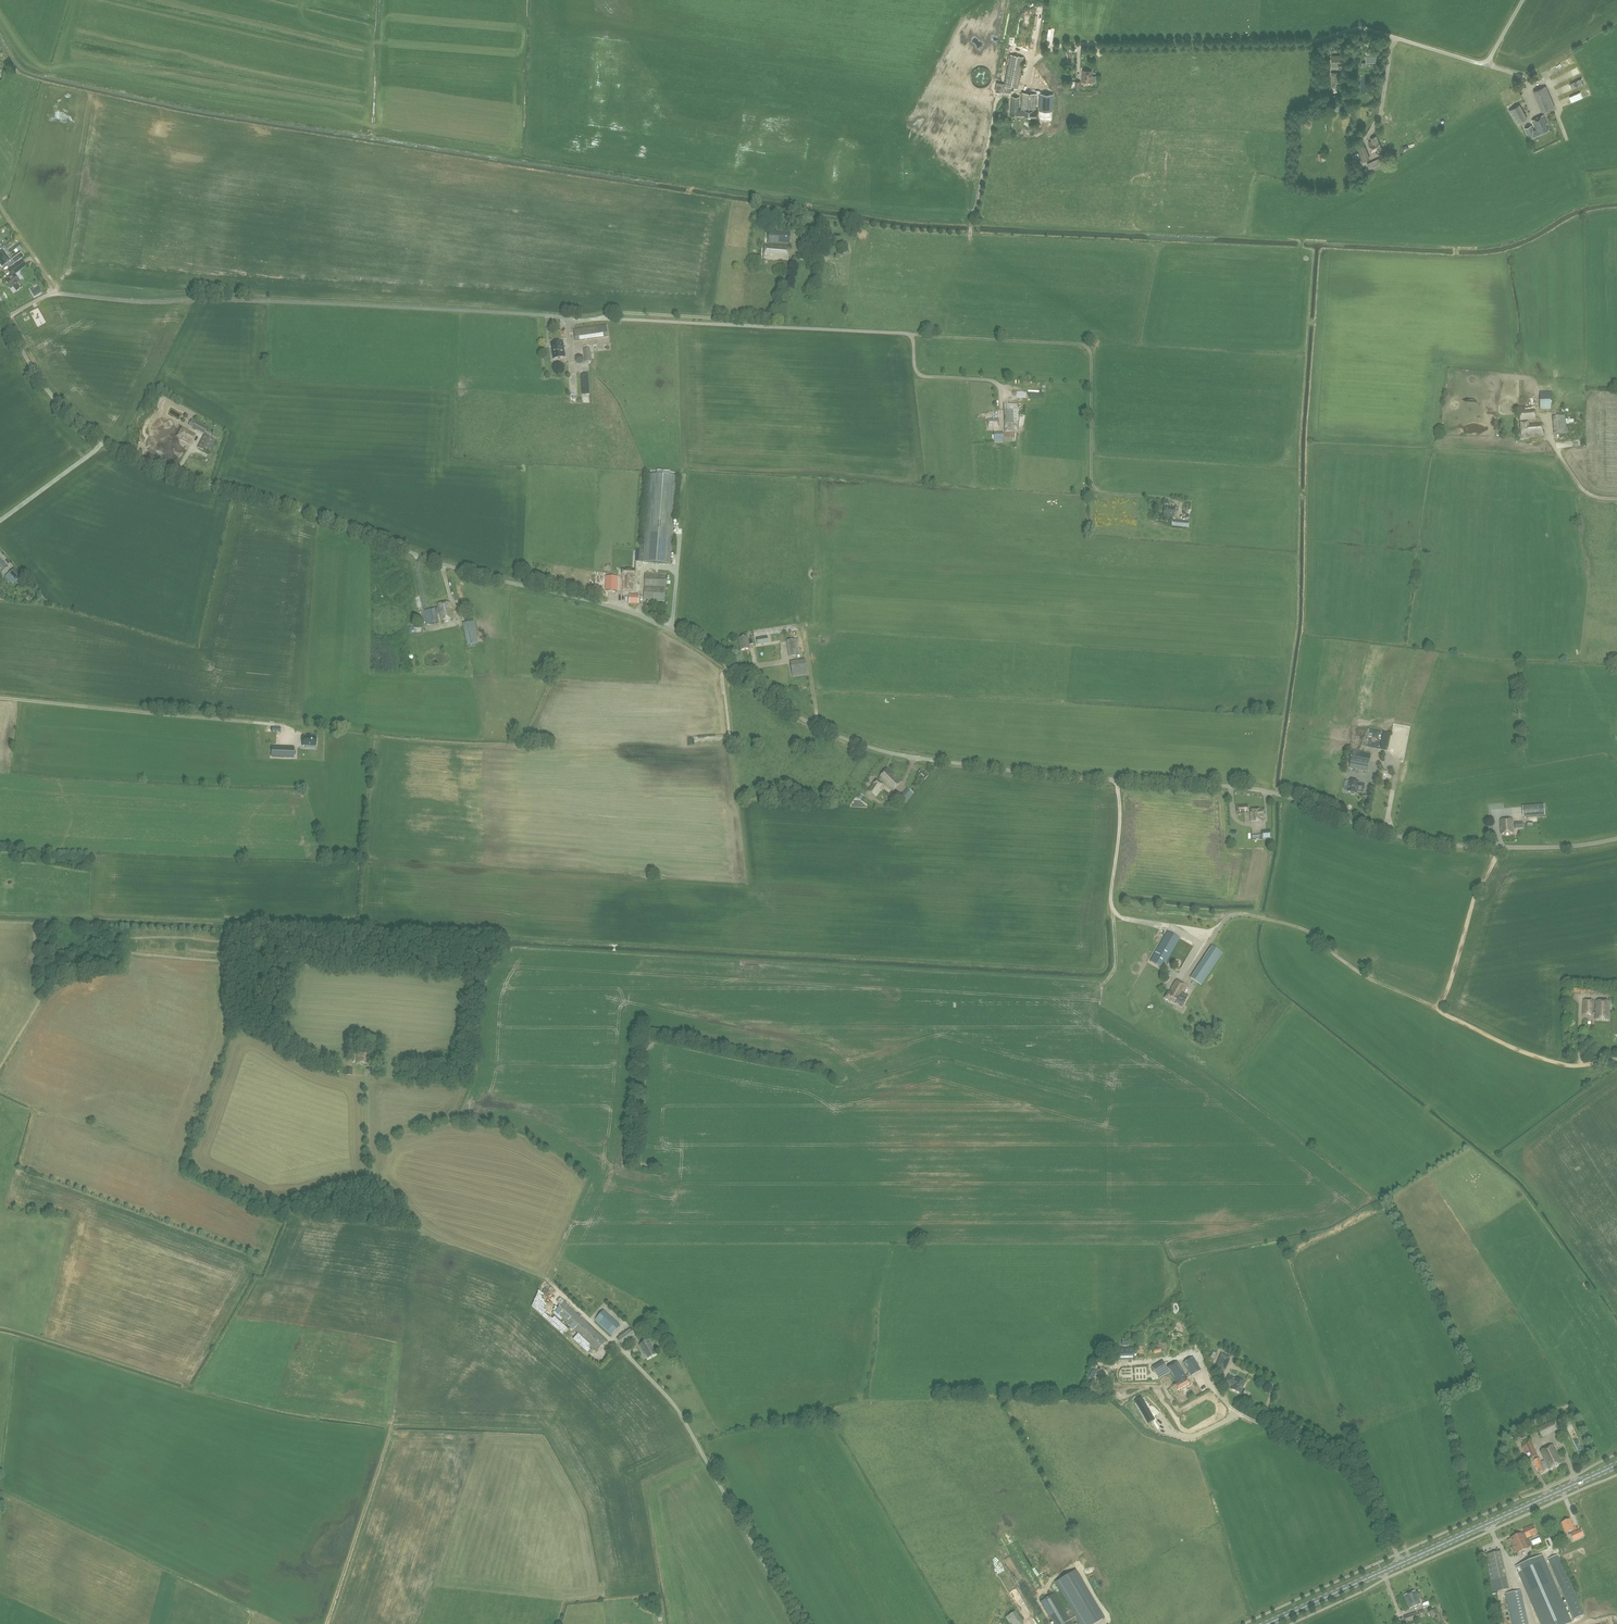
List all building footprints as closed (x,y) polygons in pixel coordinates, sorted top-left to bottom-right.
[(1394,49),(1397,52),(1403,45),(1400,43),(1394,49)] [(1403,45),(1397,53),(1400,55),(1406,47),(1403,45)] [(1004,86),(1011,87),(1018,88),(1024,57),(1010,54),(1004,83),(1004,86)] [(1332,65),(1348,64),(1348,56),(1332,56),(1332,65)] [(1091,75),(1091,70),(1083,70),(1083,81),(1091,82),(1091,81),(1095,81),(1096,76),(1091,75)] [(1004,86),(1004,83),(997,82),(995,90),(1010,92),(1011,87),(1004,86)] [(1555,106),(1546,86),(1533,91),(1542,112),(1555,106)] [(1010,116),(1037,118),(1037,110),(1036,110),(1037,93),(1022,92),(1021,107),(1019,107),(1020,97),(1011,96),(1010,116)] [(1040,93),(1039,119),(1052,120),(1053,94),(1040,93)] [(1527,118),(1519,105),(1509,110),(1517,124),(1527,118)] [(1548,123),(1544,115),(1532,120),(1536,129),(1534,130),(1532,125),(1525,128),(1530,139),(1549,131),(1546,124),(1548,123)] [(1382,150),(1376,136),(1371,138),(1372,141),(1369,142),(1370,143),(1368,144),(1372,152),(1375,150),(1376,153),(1382,150)] [(1357,151),(1354,153),(1357,159),(1367,154),(1361,143),(1354,146),(1357,151)] [(1319,161),(1326,160),(1325,152),(1318,153),(1319,161)] [(1383,166),(1379,158),(1367,164),(1371,172),(1383,166)] [(791,233),(769,232),(768,243),(770,243),(769,245),(765,245),(763,259),(788,261),(789,247),(772,246),(772,243),(790,245),(791,233)] [(3,266),(10,261),(1,249),(0,249),(0,263),(3,266)] [(25,257),(21,253),(12,260),(15,264),(25,257)] [(15,266),(8,271),(12,276),(5,281),(11,288),(13,286),(17,291),(23,287),(19,282),(20,282),(14,275),(19,271),(15,266)] [(14,299),(17,304),(40,292),(37,286),(14,299)] [(16,298),(26,292),(24,288),(13,294),(16,298)] [(574,330),(576,342),(608,337),(606,325),(574,330)] [(563,342),(551,343),(553,359),(565,357),(563,342)] [(583,349),(585,362),(591,361),(590,348),(583,349)] [(575,356),(575,361),(579,363),(583,361),(583,356),(579,354),(575,356)] [(1540,393),(1540,410),(1551,409),(1550,393),(1540,393)] [(1018,423),(1017,410),(1017,404),(1006,404),(1006,403),(1004,403),(1004,410),(1005,423),(1005,432),(1017,431),(1017,423),(1018,423)] [(1534,409),(1519,411),(1520,421),(1535,419),(1534,409)] [(1552,418),(1554,436),(1567,434),(1565,417),(1552,418)] [(998,419),(988,419),(988,429),(999,429),(998,419)] [(207,428),(196,421),(192,427),(204,434),(207,428)] [(1542,422),(1529,424),(1528,422),(1520,423),(1522,438),(1543,436),(1542,422)] [(181,440),(190,445),(196,435),(186,430),(186,431),(182,429),(179,435),(179,437),(181,438),(181,440)] [(1004,441),(1015,441),(1015,433),(1003,432),(1003,433),(994,433),(995,442),(1004,442),(1004,441)] [(204,435),(198,448),(210,454),(216,441),(204,435)] [(670,564),(677,476),(649,474),(642,562),(670,564)] [(1164,516),(1175,517),(1176,507),(1173,507),(1173,504),(1170,504),(1170,507),(1165,506),(1164,516)] [(14,569),(9,573),(6,575),(13,583),(16,580),(20,576),(14,569)] [(635,570),(623,570),(622,577),(623,577),(622,590),(634,590),(635,577),(635,570)] [(644,600),(664,601),(666,574),(645,573),(644,600)] [(606,576),(605,590),(617,591),(618,577),(606,576)] [(629,594),(629,603),(638,603),(638,594),(629,594)] [(438,608),(440,614),(442,622),(453,619),(449,602),(437,604),(438,608)] [(438,615),(440,614),(438,608),(427,610),(430,624),(439,622),(438,615)] [(478,643),(474,621),(465,623),(463,623),(467,645),(478,643)] [(442,634),(447,634),(447,636),(456,635),(455,631),(459,631),(458,625),(441,628),(442,634)] [(753,644),(752,639),(752,636),(750,636),(751,639),(748,640),(747,637),(739,638),(741,650),(749,648),(749,645),(753,644)] [(778,639),(770,640),(773,656),(781,655),(778,639)] [(787,640),(790,657),(800,655),(798,639),(787,640)] [(785,663),(780,665),(779,662),(771,662),(764,665),(761,665),(759,666),(759,672),(766,671),(769,671),(776,669),(783,668),(786,667),(785,663)] [(791,675),(805,671),(803,662),(788,666),(791,675)] [(773,670),(773,676),(788,673),(787,668),(773,670)] [(286,742),(298,742),(299,731),(287,731),(286,742)] [(316,737),(303,736),(303,745),(306,745),(305,748),(310,748),(311,745),(316,745),(316,737)] [(271,757),(276,757),(294,758),(294,748),(277,747),(272,747),(272,750),(271,757)] [(1368,772),(1370,760),(1352,757),(1350,768),(1353,769),(1353,771),(1356,771),(1356,770),(1368,772)] [(876,796),(884,785),(879,781),(881,780),(893,791),(901,782),(887,768),(877,780),(875,779),(868,791),(876,796)] [(918,774),(924,779),(925,779),(928,776),(927,775),(921,770),(918,774)] [(1349,780),(1347,792),(1351,792),(1351,793),(1352,794),(1354,795),(1355,794),(1355,793),(1357,794),(1358,792),(1364,793),(1365,784),(1359,783),(1359,782),(1349,780)] [(913,793),(907,788),(899,797),(905,802),(913,793)] [(1237,814),(1248,813),(1248,805),(1236,806),(1237,814)] [(1523,807),(1523,817),(1545,816),(1544,805),(1523,807)] [(1261,809),(1261,808),(1250,809),(1251,821),(1262,820),(1262,817),(1265,817),(1265,809),(1261,809)] [(1501,834),(1513,833),(1512,819),(1500,820),(1501,834)] [(1271,835),(1271,830),(1261,830),(1262,836),(1262,838),(1271,838),(1271,835)] [(1162,968),(1180,938),(1167,931),(1150,961),(1162,968)] [(1190,954),(1195,944),(1184,937),(1178,947),(1190,954)] [(1212,946),(1190,978),(1201,985),(1222,954),(1212,946)] [(1180,999),(1180,998),(1187,986),(1176,980),(1169,992),(1168,992),(1165,998),(1174,1003),(1177,997),(1180,999)] [(1185,1002),(1180,999),(1177,997),(1174,1003),(1182,1008),(1185,1002)] [(1583,1000),(1583,1015),(1593,1015),(1593,1013),(1596,1013),(1595,1020),(1609,1020),(1610,1001),(1596,1001),(1596,1010),(1593,1010),(1593,1000),(1583,1000)] [(358,1052),(357,1063),(367,1065),(368,1053),(358,1052)] [(597,1351),(606,1341),(564,1301),(555,1311),(597,1351)] [(613,1309),(609,1311),(618,1324),(622,1321),(613,1309)] [(603,1312),(595,1320),(611,1335),(619,1327),(603,1312)] [(630,1328),(617,1338),(621,1344),(635,1334),(630,1328)] [(587,1348),(590,1346),(583,1338),(580,1341),(587,1348)] [(655,1355),(653,1350),(655,1349),(649,1339),(639,1345),(644,1355),(646,1354),(648,1359),(655,1355)] [(1215,1368),(1224,1372),(1228,1364),(1224,1362),(1227,1356),(1222,1353),(1215,1368)] [(1177,1360),(1167,1367),(1170,1372),(1177,1383),(1174,1385),(1177,1390),(1190,1382),(1187,1377),(1201,1369),(1193,1356),(1183,1362),(1189,1373),(1186,1375),(1177,1360)] [(1124,1394),(1167,1370),(1160,1359),(1149,1365),(1148,1363),(1117,1380),(1124,1394)] [(1240,1393),(1246,1382),(1237,1378),(1236,1378),(1229,1375),(1225,1382),(1233,1386),(1231,1389),(1240,1393)] [(1135,1401),(1148,1424),(1148,1423),(1148,1422),(1154,1419),(1154,1420),(1155,1420),(1141,1397),(1142,1399),(1136,1402),(1135,1401)] [(1549,1419),(1535,1426),(1539,1435),(1553,1428),(1549,1419)] [(1537,1453),(1531,1441),(1526,1443),(1532,1456),(1537,1453)] [(1563,1463),(1554,1444),(1541,1451),(1546,1460),(1542,1462),(1539,1458),(1534,1460),(1541,1472),(1546,1470),(1545,1470),(1549,1468),(1550,1469),(1563,1463)] [(1562,1522),(1567,1533),(1568,1533),(1569,1535),(1571,1534),(1574,1540),(1584,1536),(1581,1530),(1576,1532),(1575,1530),(1570,1519),(1562,1522)] [(1525,1532),(1522,1533),(1525,1539),(1527,1538),(1537,1533),(1534,1526),(1528,1528),(1528,1527),(1524,1529),(1525,1532)] [(1529,1548),(1525,1539),(1522,1533),(1511,1538),(1518,1553),(1529,1548)] [(1500,1552),(1485,1555),(1493,1592),(1508,1589),(1500,1552)] [(1521,1571),(1544,1623),(1575,1623),(1547,1560),(1521,1571)] [(1076,1570),(1062,1578),(1055,1582),(1080,1623),(1094,1623),(1105,1618),(1076,1570)] [(1419,1597),(1416,1590),(1405,1595),(1410,1608),(1421,1604),(1418,1597),(1419,1597)] [(1521,1590),(1506,1593),(1513,1623),(1528,1623),(1521,1590)] [(1053,1594),(1040,1602),(1054,1623),(1071,1623),(1053,1594)] [(1436,1609),(1429,1612),(1433,1619),(1440,1616),(1436,1609)] [(1025,1623),(1016,1611),(1006,1617),(1011,1623),(1023,1623),(1025,1623)] [(1416,1611),(1404,1616),(1407,1623),(1419,1619),(1416,1611)]
